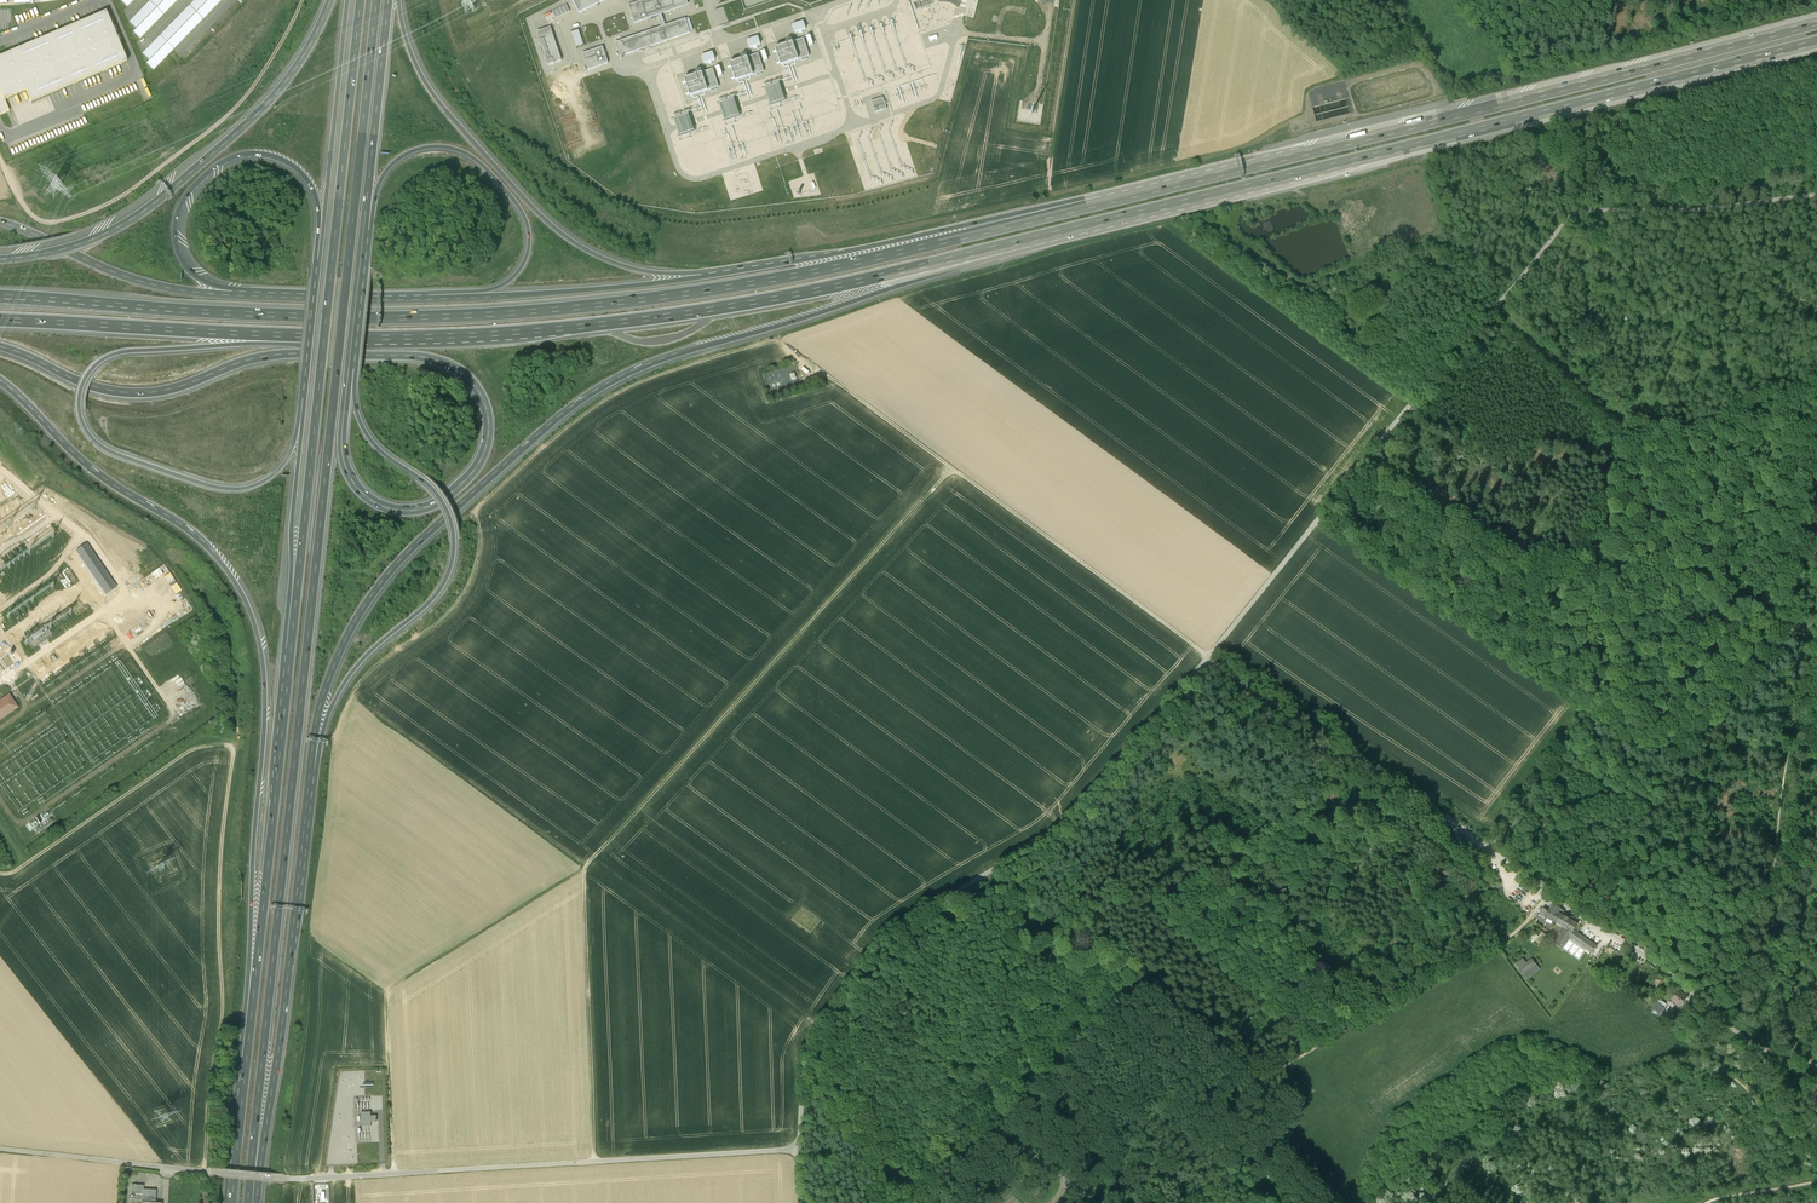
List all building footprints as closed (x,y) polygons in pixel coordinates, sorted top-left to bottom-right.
[(129,22),(136,29),(133,32),(140,39),(178,0),(151,0),(129,22)] [(142,54),(149,61),(146,63),(153,70),(222,0),(194,0),(142,54)] [(573,1),(579,13),(606,0),(574,0),(573,1)] [(628,5),(634,24),(657,16),(661,28),(616,43),(620,57),(693,32),(688,19),(665,27),(661,14),(689,5),(687,0),(643,0),(628,5)] [(552,12),(555,19),(570,12),(566,5),(552,12)] [(107,11),(0,56),(0,114),(9,110),(5,99),(27,90),(32,102),(128,61),(107,11)] [(792,26),(795,34),(806,30),(803,23),(800,24),(799,22),(795,23),(795,25),(792,26)] [(551,28),(537,32),(549,66),(562,61),(551,28)] [(572,33),(577,48),(583,45),(579,31),(572,33)] [(747,41),(750,49),(761,45),(758,37),(754,39),(754,37),(750,38),(750,40),(747,41)] [(803,40),(775,49),(781,67),(783,66),(795,62),(809,57),(803,40)] [(583,53),(588,70),(608,63),(603,47),(583,53)] [(701,56),(704,64),(715,61),(712,53),(709,54),(708,52),(704,54),(705,55),(701,56)] [(758,54),(730,64),(736,81),(738,81),(750,77),(764,72),(758,54)] [(712,70),(684,79),(690,97),(693,96),(704,92),(718,87),(712,70)] [(871,102),(875,113),(886,109),(882,98),(871,102)] [(115,587),(87,544),(77,550),(105,594),(115,587)] [(15,663),(8,653),(0,659),(0,673),(15,663)] [(10,693),(0,700),(0,720),(19,707),(10,693)] [(51,817),(54,815),(50,809),(26,824),(30,831),(33,828),(37,834),(55,823),(51,817)] [(1561,910),(1551,903),(1549,908),(1544,917),(1564,929),(1554,944),(1563,949),(1570,939),(1591,954),(1596,946),(1576,931),(1580,925),(1560,913),(1561,910)] [(1526,979),(1539,969),(1531,959),(1526,963),(1523,958),(1515,964),(1526,979)] [(1577,962),(1575,965),(1582,971),(1587,964),(1584,962),(1581,965),(1577,962)] [(1670,1003),(1680,1010),(1688,997),(1679,991),(1670,1003)] [(1667,1004),(1661,1000),(1654,1009),(1661,1014),(1667,1004)] [(371,1112),(361,1112),(362,1127),(372,1126),(371,1122),(377,1122),(377,1115),(371,1116),(371,1112)] [(144,1185),(132,1184),(131,1194),(143,1194),(143,1202),(156,1202),(157,1190),(143,1189),(144,1185)]
